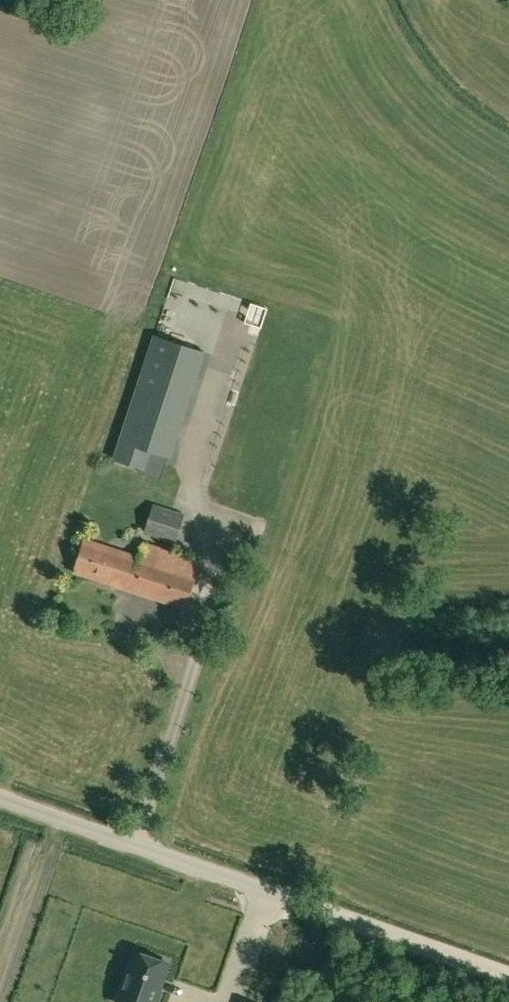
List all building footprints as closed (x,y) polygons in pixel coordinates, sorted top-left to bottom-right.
[(121,441),(171,456),(204,351),(154,336),(121,441)] [(175,543),(185,514),(153,503),(143,532),(175,543)] [(185,608),(200,561),(145,543),(140,558),(85,540),(74,572),(185,608)] [(161,990),(158,989),(167,963),(136,951),(133,959),(132,959),(131,962),(132,962),(121,996),(136,1001),(157,1001),(161,990)]
